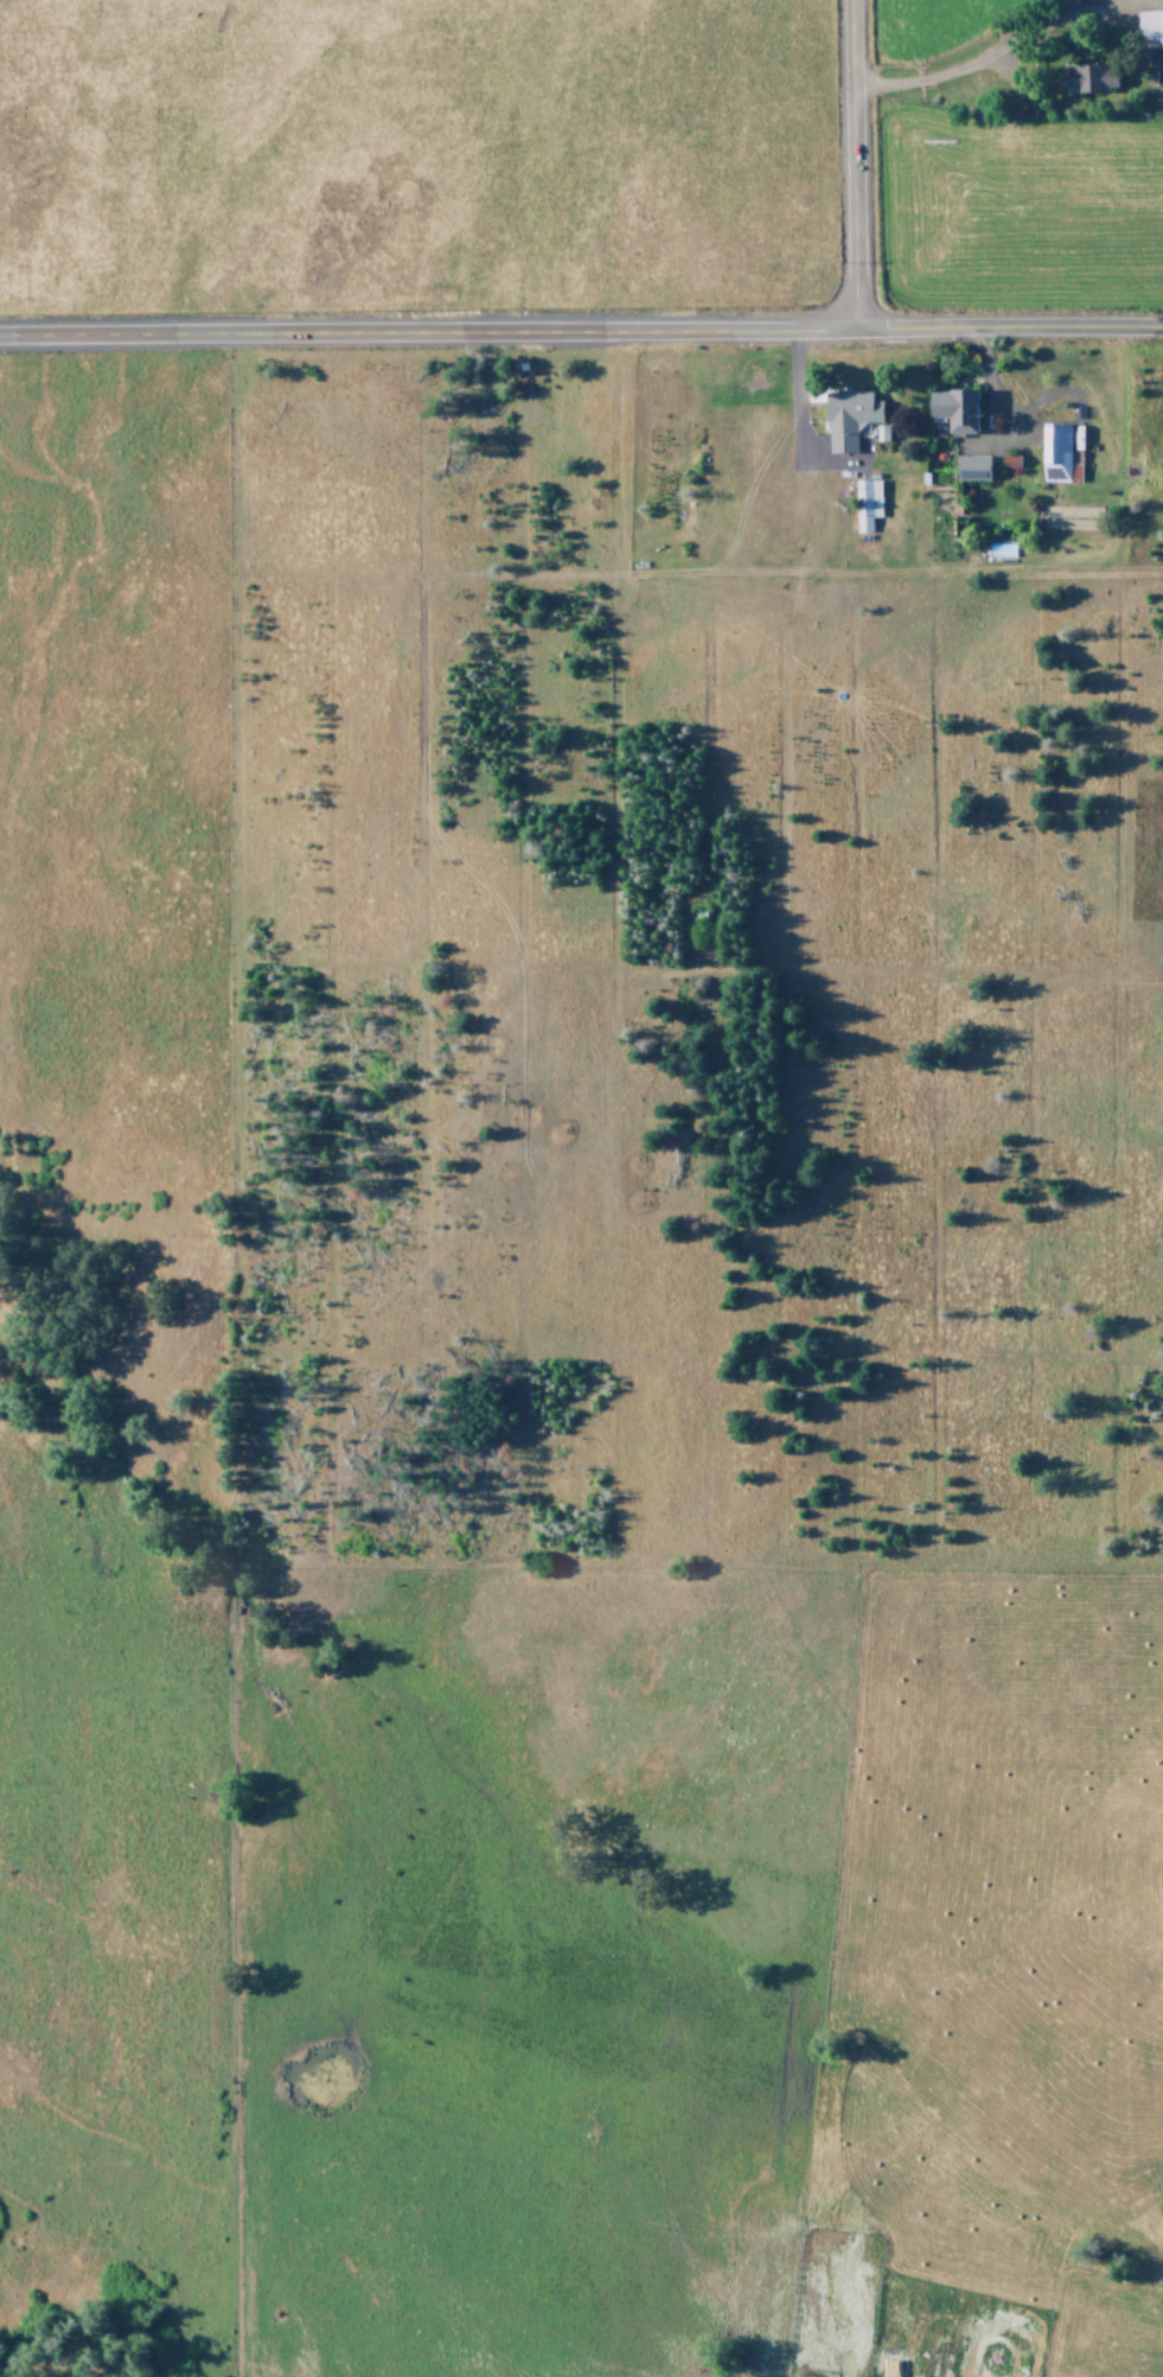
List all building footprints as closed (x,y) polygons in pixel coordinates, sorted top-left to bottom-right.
[(1141,43),(1162,42),(1162,9),(1139,10),(1141,43)] [(1065,71),(1064,91),(1115,92),(1116,66),(1074,65),(1074,71),(1065,71)] [(929,390),(928,417),(948,417),(948,433),(976,433),(976,391),(929,390)] [(881,424),(881,400),(871,401),(871,392),(825,392),(826,453),(855,453),(855,424),(881,424)] [(989,456),(955,455),(955,479),(988,480),(989,456)] [(871,532),(870,517),(880,517),(879,479),(853,480),(855,533),(871,532)]
